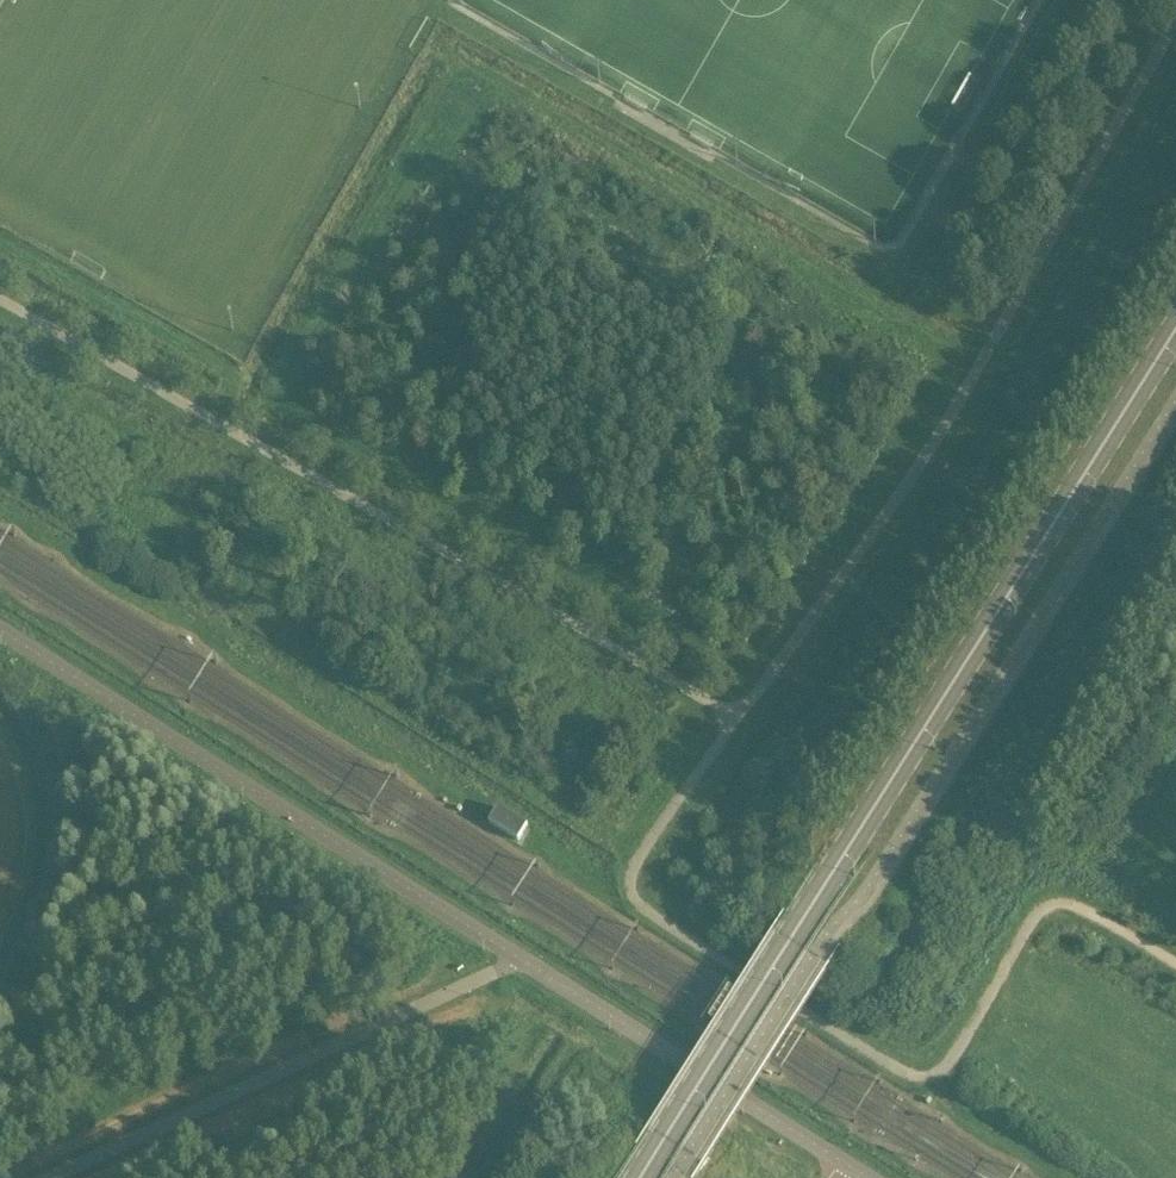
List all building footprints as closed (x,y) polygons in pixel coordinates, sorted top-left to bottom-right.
[(526,828),(498,810),(488,825),(517,843),(526,828)]
